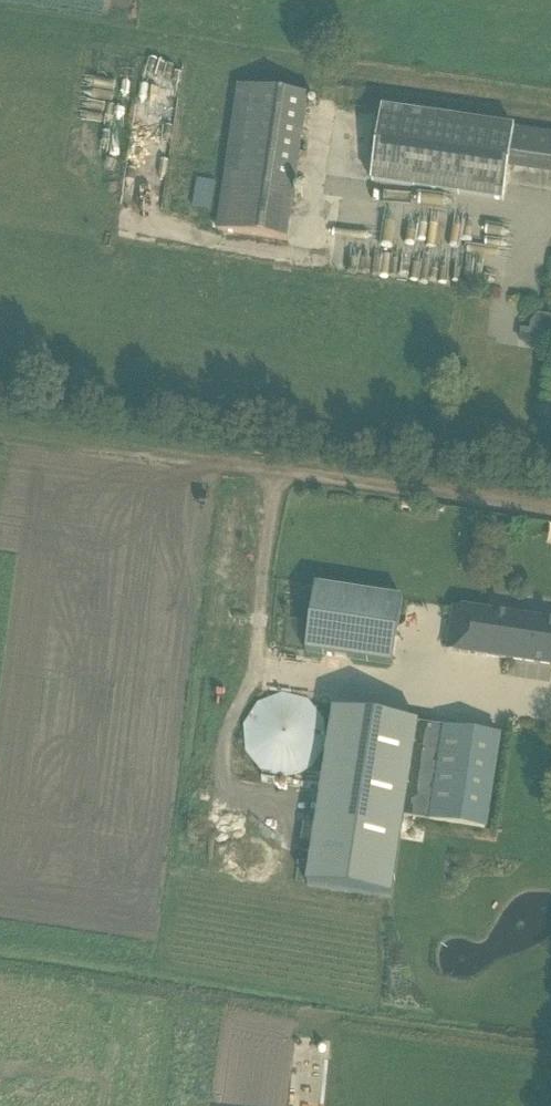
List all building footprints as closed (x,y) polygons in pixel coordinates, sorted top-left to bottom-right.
[(217,232),(289,242),(310,98),(238,87),(217,232)] [(505,204),(516,129),(382,109),(371,185),(505,204)] [(193,205),(210,210),(216,183),(199,179),(193,205)] [(530,333),(522,332),(521,342),(538,345),(539,334),(530,333)] [(396,599),(308,587),(299,652),(386,665),(396,599)] [(454,608),(448,651),(550,667),(550,623),(454,608)] [(267,696),(252,765),(313,778),(328,709),(267,696)] [(502,737),(420,724),(406,723),(397,722),(378,719),(336,712),(310,887),(393,899),(405,819),(487,832),(502,737)]
